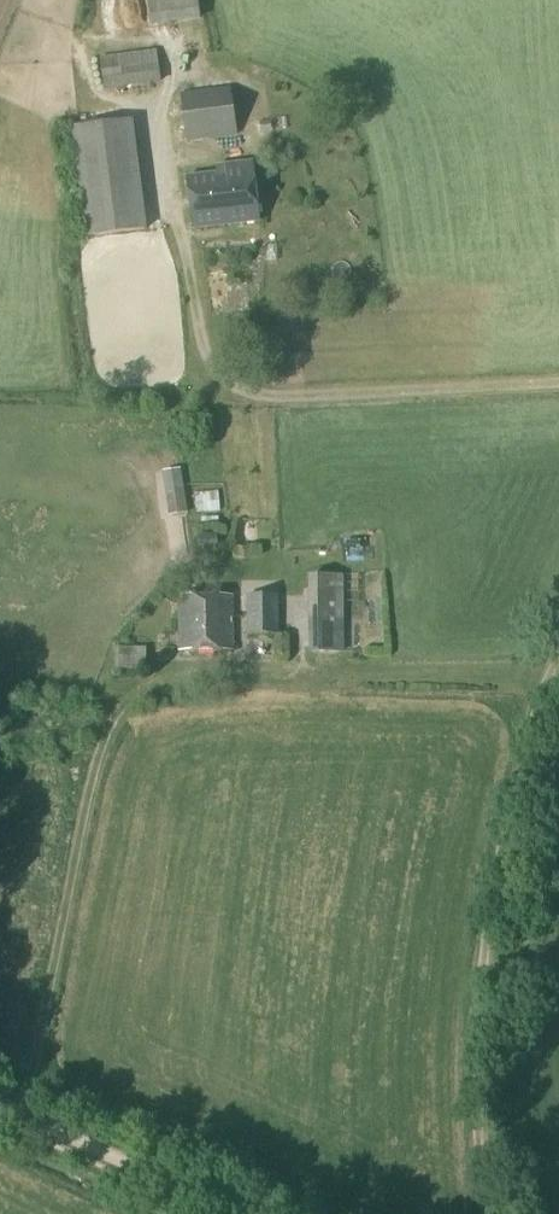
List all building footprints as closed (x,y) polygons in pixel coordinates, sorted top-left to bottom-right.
[(199,21),(196,0),(147,0),(150,27),(199,21)] [(103,91),(160,83),(156,51),(99,58),(103,91)] [(185,142),(237,136),(231,88),(179,94),(185,142)] [(85,239),(147,231),(132,120),(71,128),(85,239)] [(193,228),(260,221),(253,162),(216,166),(217,174),(187,178),(193,228)] [(169,517),(187,514),(183,487),(165,489),(169,517)] [(200,512),(218,513),(219,495),(201,495),(200,512)] [(309,634),(342,633),(341,577),(308,577),(309,634)] [(180,651),(233,650),(233,595),(179,596),(180,651)] [(247,635),(277,635),(277,596),(247,596),(247,635)] [(342,633),(309,634),(309,653),(342,653),(342,633)] [(144,668),(144,650),(116,649),(116,667),(144,668)]
